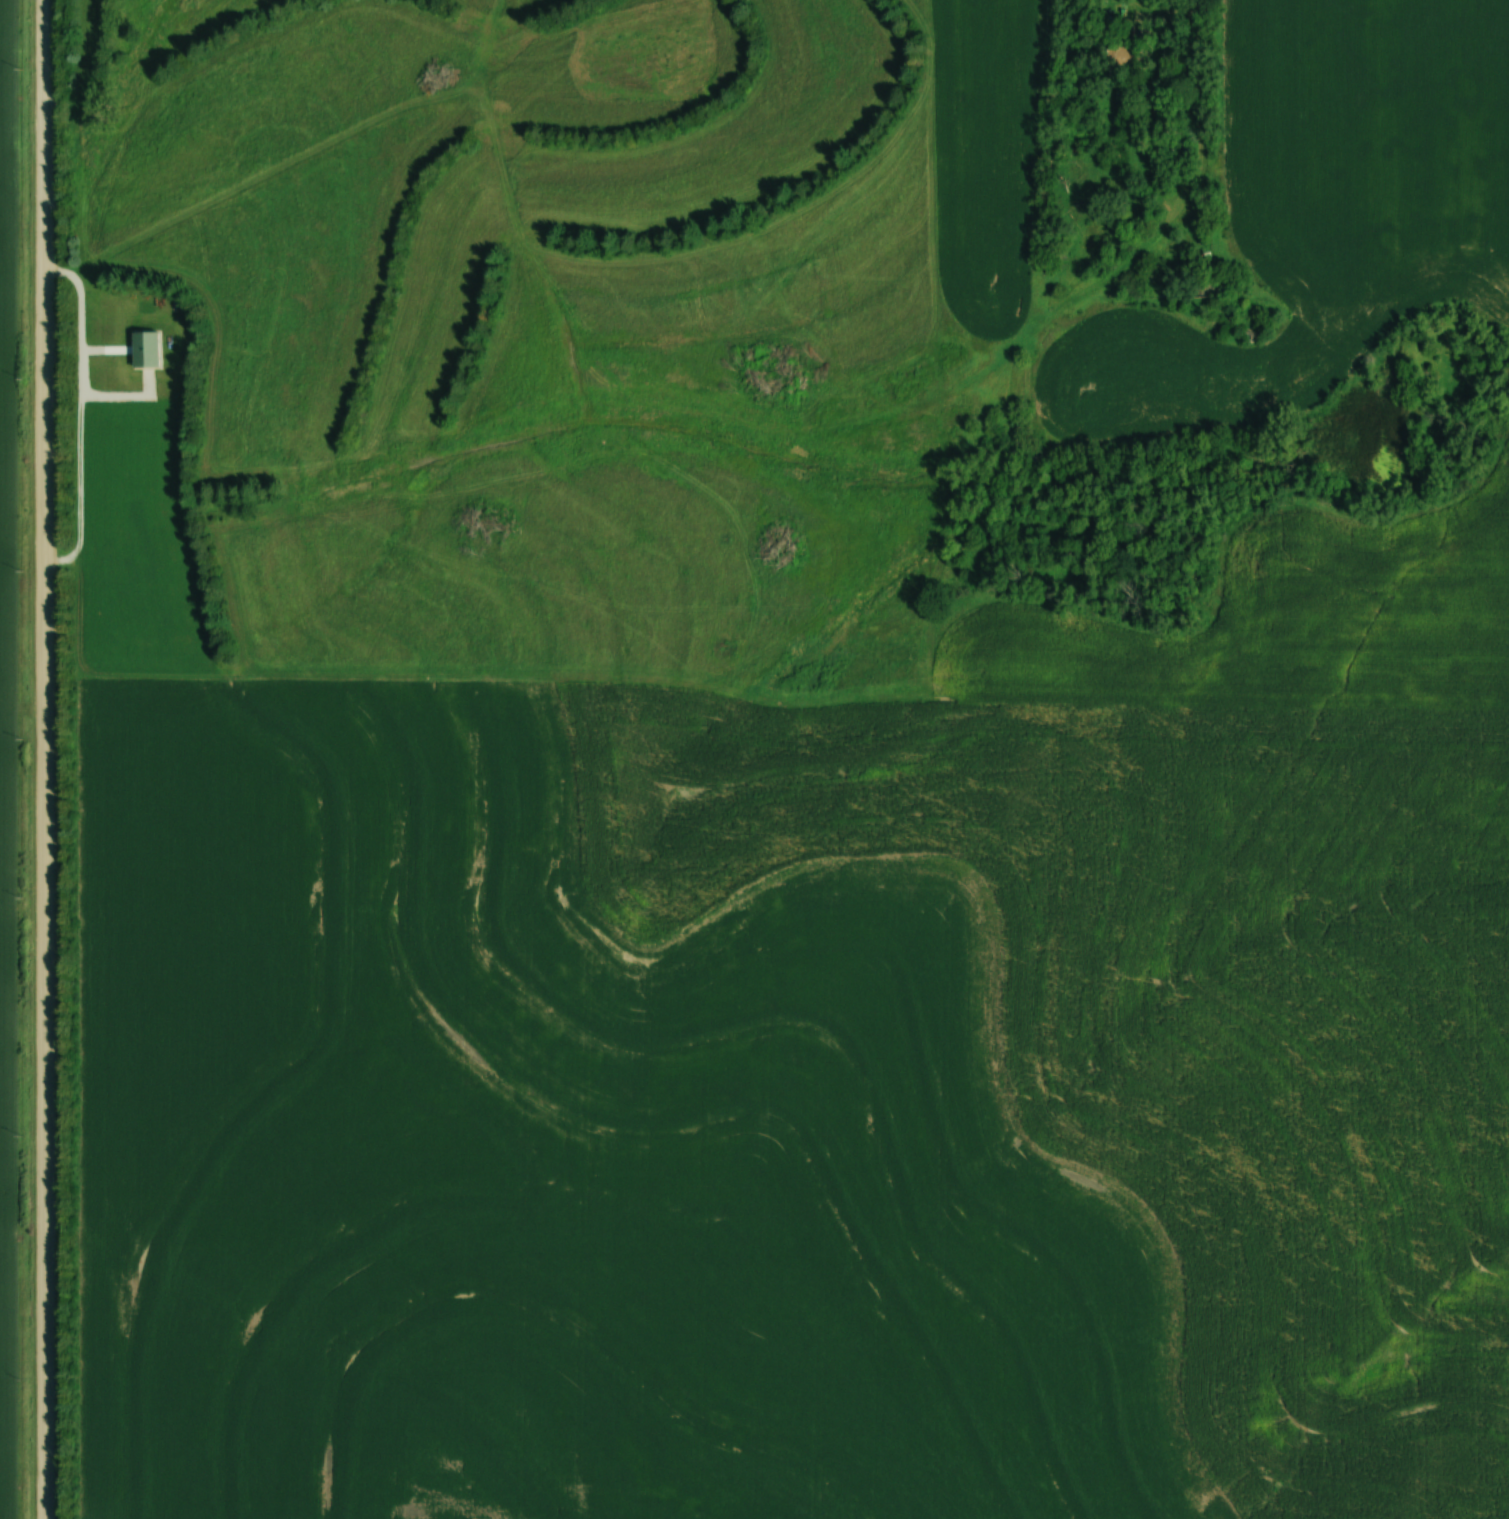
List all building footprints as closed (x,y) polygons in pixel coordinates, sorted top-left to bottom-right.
[(1140,44),(1108,44),(1108,69),(1140,69),(1140,44)] [(131,332),(131,367),(158,367),(158,332),(131,332)]
